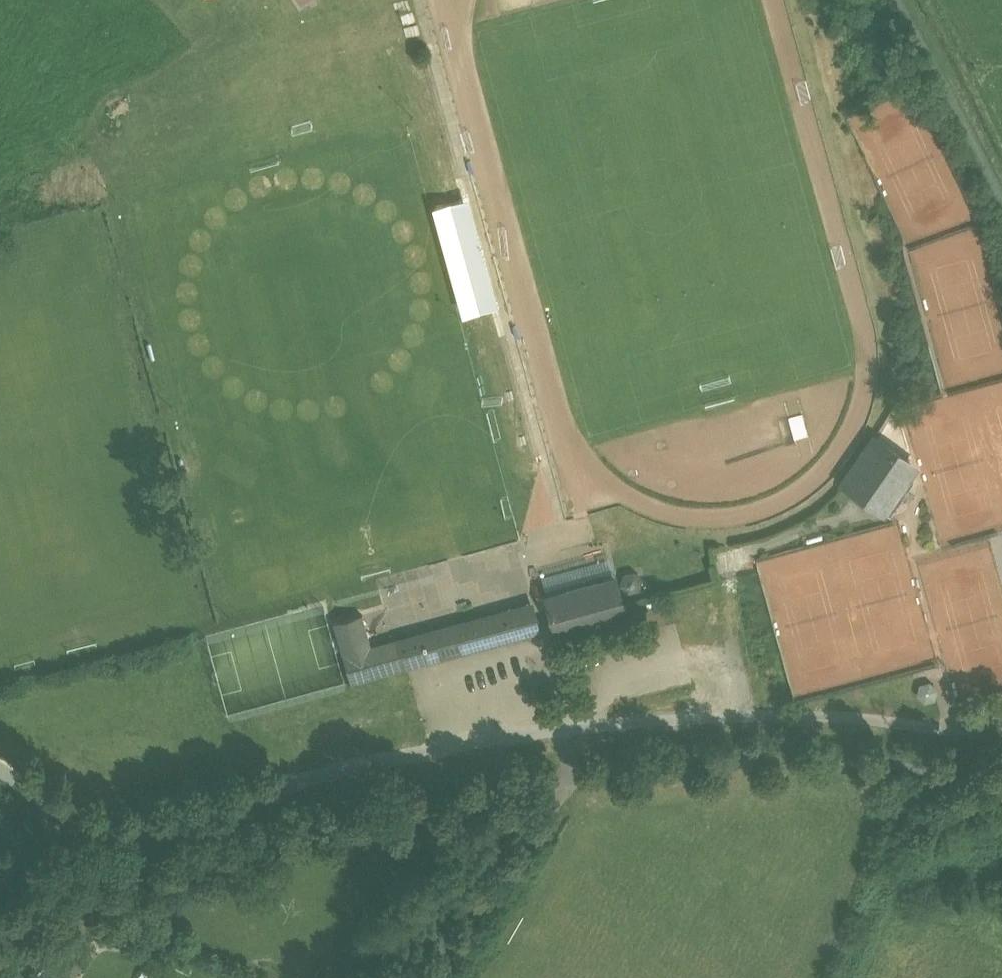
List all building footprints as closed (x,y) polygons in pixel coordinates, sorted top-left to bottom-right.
[(442,205),(469,316),(507,307),(480,196),(442,205)] [(900,453),(876,436),(843,484),(879,509),(902,476),(891,468),(900,453)] [(617,577),(548,596),(559,634),(628,615),(617,577)] [(530,611),(400,646),(406,669),(535,634),(530,611)] [(364,616),(335,624),(351,684),(401,670),(396,648),(374,654),(364,616)] [(931,686),(923,688),(921,696),(926,702),(934,700),(936,692),(931,686)]
